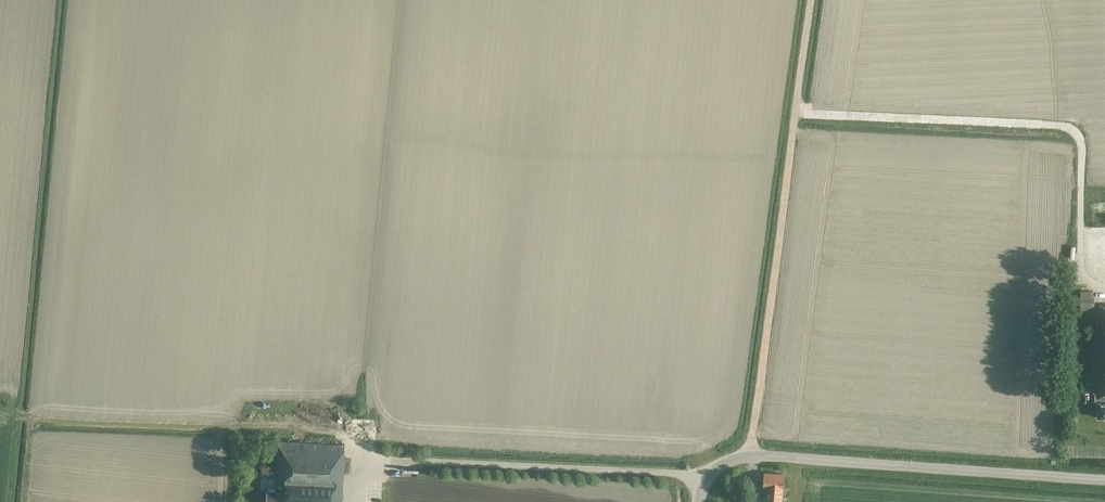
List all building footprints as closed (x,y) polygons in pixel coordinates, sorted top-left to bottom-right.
[(1080,312),(1094,312),(1094,298),(1092,298),(1092,292),(1080,292),(1080,312)] [(1094,394),(1095,394),(1095,403),(1098,403),(1098,417),(1104,418),(1104,307),(1095,307),(1094,394)] [(344,444),(277,441),(275,491),(265,491),(265,501),(341,501),(344,444)] [(767,498),(767,501),(772,501),(787,501),(788,496),(783,496),(784,487),(785,474),(766,472),(765,486),(768,486),(767,498)]
